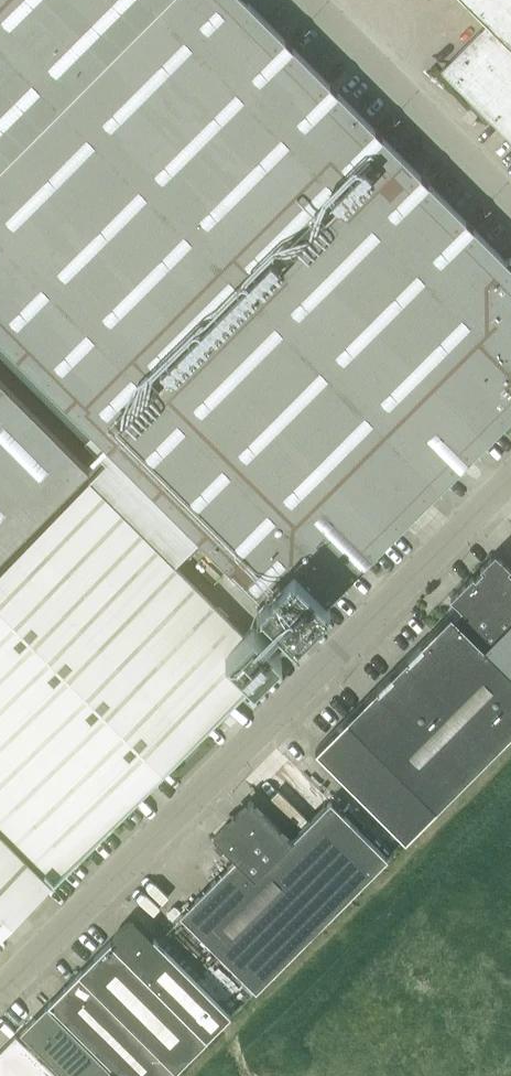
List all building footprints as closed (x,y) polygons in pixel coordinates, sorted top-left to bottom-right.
[(247,0),(0,0),(0,339),(94,432),(85,441),(106,462),(89,479),(162,552),(175,539),(187,551),(199,539),(261,600),(258,603),(293,639),(329,603),(326,600),(503,422),(507,426),(510,422),(510,256),(510,255),(506,259),(247,0)] [(487,23),(441,69),(510,140),(510,0),(465,0),(487,23)] [(0,377),(0,554),(88,466),(0,377)] [(187,551),(175,539),(162,552),(89,479),(0,569),(0,825),(54,879),(281,651),(253,623),(243,632),(174,564),(187,551)] [(314,749),(404,838),(434,808),(436,806),(510,731),(510,568),(495,552),(450,597),(460,606),(452,613),(450,612),(433,629),(346,717),(344,719),(314,749)] [(225,958),(256,989),(388,857),(330,799),(291,839),(251,798),(213,836),(235,858),(180,913),(209,943),(193,958),(209,974),(225,958)] [(51,883),(0,832),(0,934),(51,883)] [(230,1013),(153,935),(133,917),(128,918),(124,921),(118,925),(116,928),(115,930),(113,934),(111,938),(47,1002),(121,1075),(167,1075),(230,1013)] [(110,1068),(46,1004),(20,1030),(65,1075),(118,1075),(110,1068)] [(16,1034),(0,1050),(0,1075),(58,1075),(16,1034)]
